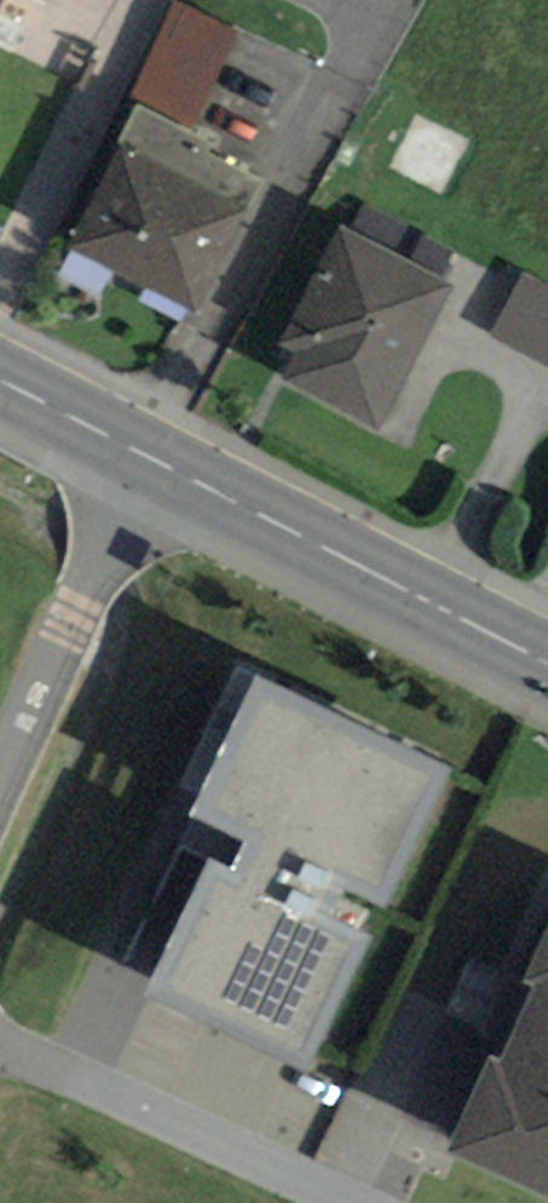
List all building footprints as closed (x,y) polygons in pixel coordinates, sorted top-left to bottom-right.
[(12,0),(0,0),(0,24),(12,0)] [(327,10),(332,0),(307,0),(327,10)] [(162,109),(203,128),(249,32),(184,1),(138,97),(162,109)] [(162,109),(152,130),(97,246),(165,279),(210,300),(265,184),(220,163),(231,141),(203,128),(162,109)] [(353,239),(297,356),(391,400),(447,284),(353,239)] [(504,334),(547,355),(547,291),(529,282),(504,334)] [(163,970),(297,1037),(434,766),(270,683),(192,838),(222,853),(163,970)] [(481,1125),(547,1157),(547,985),(481,1125)]
